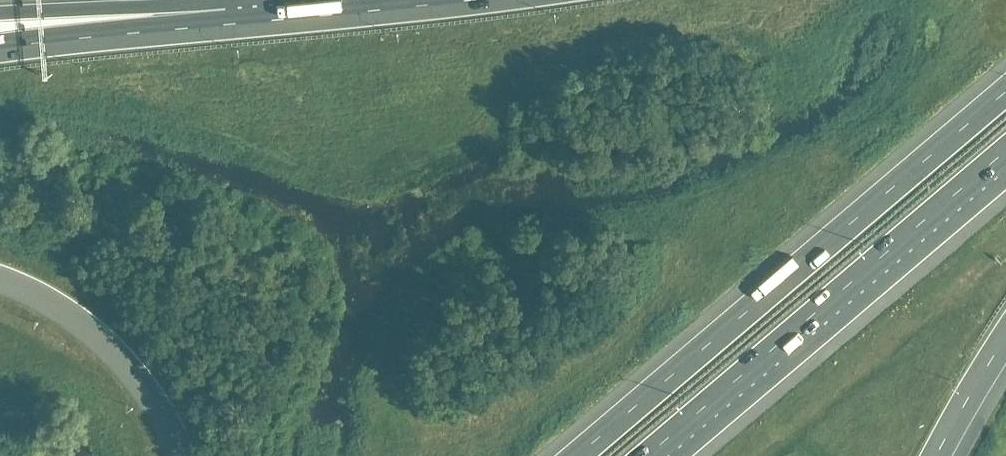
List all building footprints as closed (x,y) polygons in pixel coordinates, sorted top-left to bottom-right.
[(775,278),(786,269),(779,260),(768,268),(775,278)]
